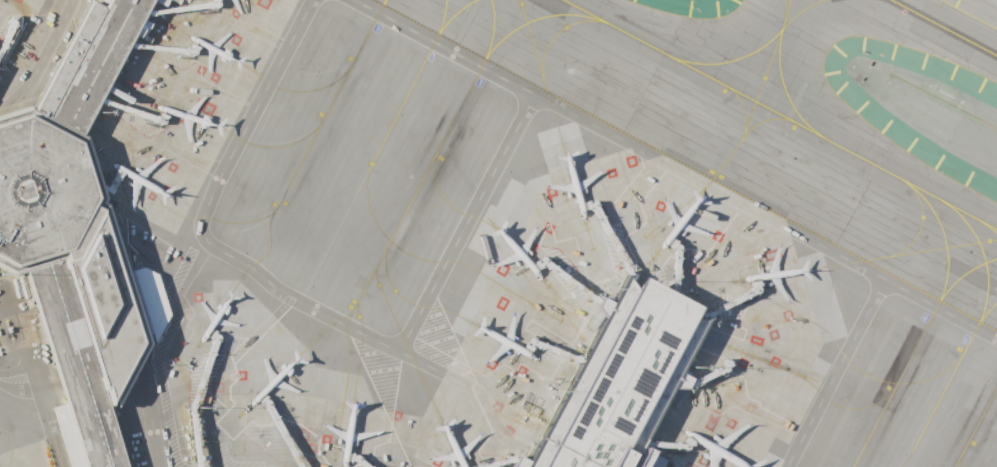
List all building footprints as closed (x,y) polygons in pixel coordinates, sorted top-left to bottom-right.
[(10,274),(0,269),(0,114),(25,106),(28,107),(85,0),(98,7),(102,0),(148,0),(79,133),(82,135),(145,342),(108,414),(124,466),(82,466),(20,271),(10,274)] [(706,319),(630,466),(525,466),(532,453),(624,277),(633,289),(640,277),(698,308),(693,318),(706,319)]
